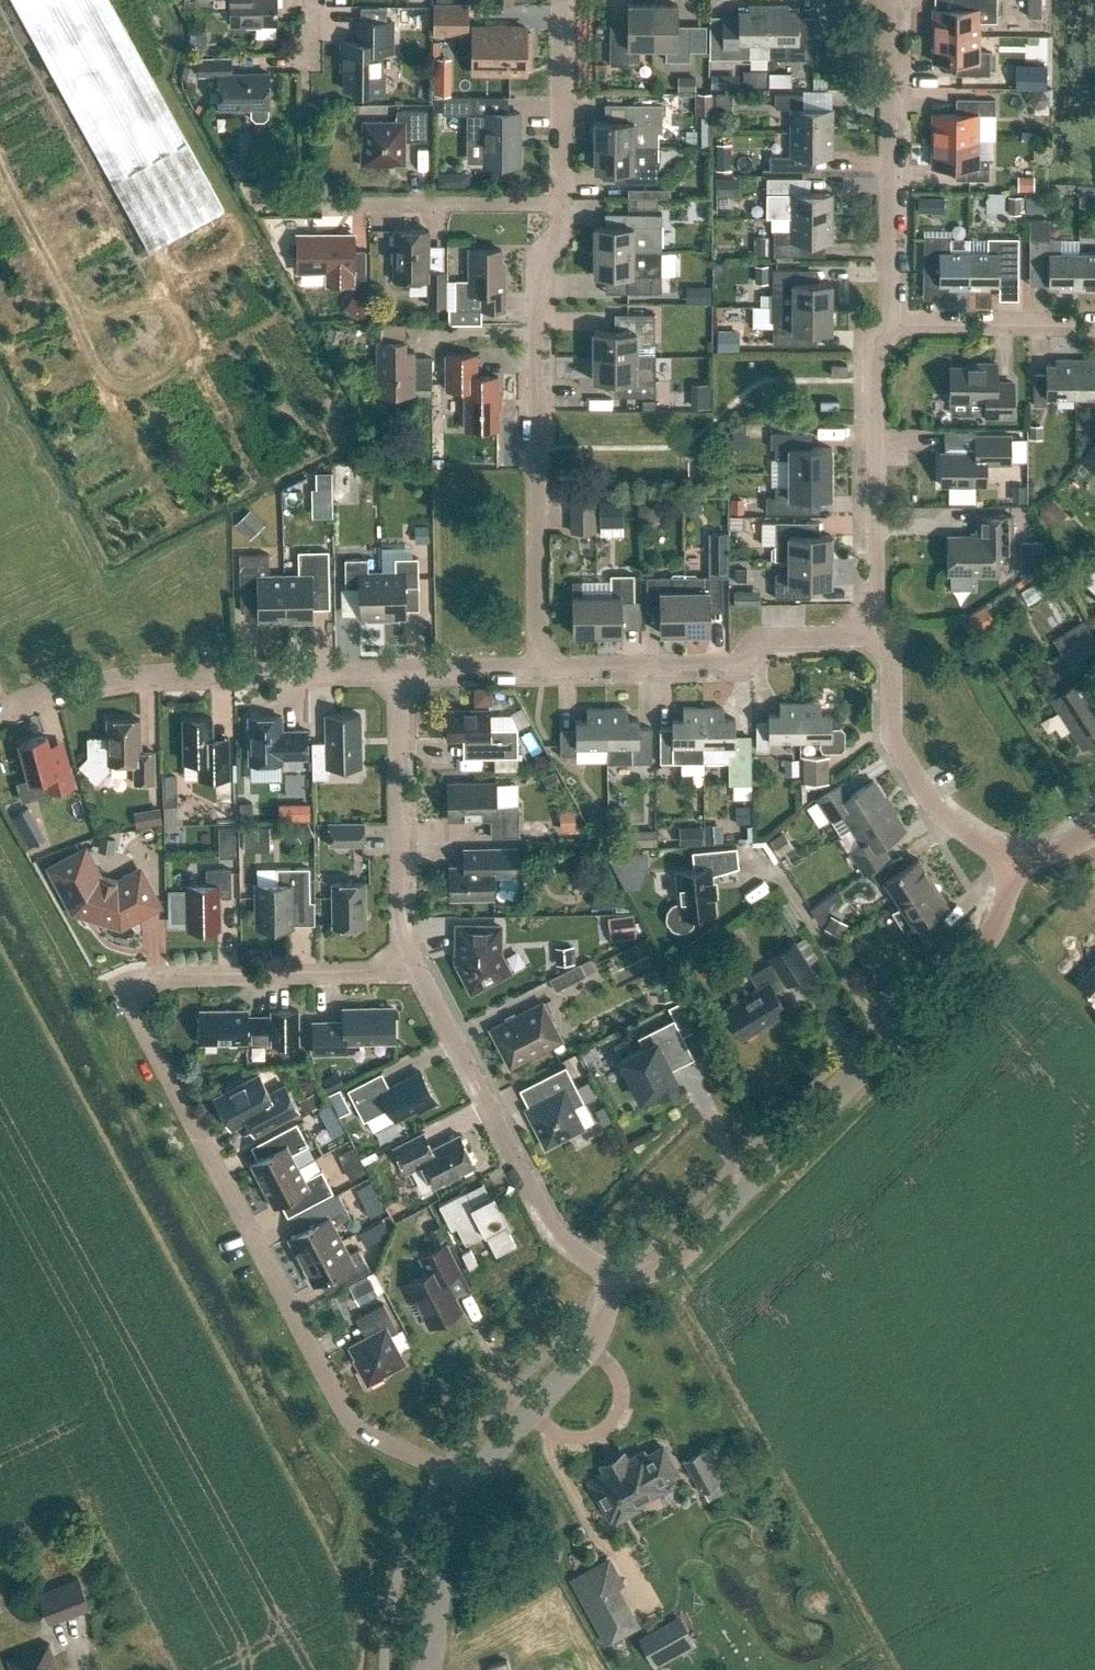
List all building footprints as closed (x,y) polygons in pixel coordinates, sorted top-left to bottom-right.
[(150,251),(224,210),(109,0),(12,0),(150,251)] [(196,2),(231,2),(231,24),(258,23),(258,32),(262,37),(271,37),(275,32),(275,23),(277,23),(277,0),(196,0),(196,2)] [(978,35),(979,9),(991,9),(991,0),(957,0),(957,8),(934,8),(934,34),(978,35)] [(1021,11),(1046,11),(1046,0),(1021,0),(1021,11)] [(469,4),(433,4),(433,35),(469,35),(469,4)] [(610,34),(610,64),(639,65),(639,46),(652,46),(653,4),(628,4),(628,34),(610,34)] [(677,34),(678,4),(653,4),(652,46),(666,46),(666,60),(690,61),(691,34),(677,34)] [(769,58),(769,42),(769,5),(749,5),(749,10),(739,10),(739,19),(723,19),(722,58),(769,58)] [(769,42),(769,58),(769,59),(815,59),(815,18),(799,18),(799,10),(789,10),(789,5),(769,5),(769,42)] [(362,89),(362,93),(383,93),(384,73),(379,73),(379,52),(393,53),(393,21),(359,21),(359,42),(342,41),(341,69),(345,69),(345,89),(362,89)] [(482,27),(482,71),(526,71),(526,67),(530,67),(530,32),(526,32),(526,28),(482,27)] [(934,61),(956,61),(956,74),(990,75),(990,51),(978,51),(978,35),(934,34),(934,61)] [(269,116),(268,107),(269,107),(269,72),(232,73),(231,57),(198,58),(199,75),(218,74),(219,108),(251,108),(251,116),(256,121),(264,120),(269,116)] [(434,57),(434,95),(451,96),(452,58),(434,57)] [(679,76),(679,91),(696,91),(696,76),(679,76)] [(712,114),(712,93),(696,93),(696,114),(712,114)] [(833,108),(803,108),(803,94),(775,94),(775,108),(791,108),(791,132),(833,132),(833,108)] [(520,164),(520,112),(471,112),(472,97),(443,96),(442,114),(467,114),(467,138),(484,138),(484,164),(520,164)] [(933,140),(978,140),(978,114),(995,114),(995,98),(956,98),(956,113),(933,113),(933,140)] [(595,121),(595,145),(658,146),(658,132),(662,132),(663,103),(627,103),(627,121),(595,121)] [(363,121),(363,147),(361,147),(361,165),(379,165),(379,163),(405,163),(405,141),(427,141),(427,110),(397,110),(397,121),(363,121)] [(1022,131),(1022,141),(1037,141),(1037,131),(1022,131)] [(770,155),(770,170),(801,170),(801,156),(833,156),(833,132),(791,132),(791,155),(770,155)] [(977,156),(978,140),(933,140),(933,166),(956,166),(956,179),(989,180),(989,156),(977,156)] [(658,183),(658,146),(595,145),(595,170),(627,170),(627,183),(658,183)] [(1019,176),(1019,191),(1035,191),(1034,176),(1019,176)] [(779,217),(790,217),(832,217),(833,193),(801,193),(801,177),(767,177),(767,193),(767,205),(767,217),(779,217)] [(917,211),(939,210),(939,196),(917,197),(917,211)] [(594,250),(633,250),(662,251),(662,213),(627,213),(627,226),(595,226),(594,250)] [(774,241),(774,255),(802,255),(802,241),(832,242),(832,217),(790,217),(790,241),(774,241)] [(1059,289),(1079,290),(1079,252),(1061,252),(1061,238),(1049,237),(1049,219),(1030,219),(1030,275),(1049,275),(1049,284),(1059,284),(1059,289)] [(429,271),(429,230),(394,229),(394,280),(429,280),(429,305),(445,305),(445,271),(429,271)] [(365,278),(365,251),(353,251),(353,234),(299,234),(299,270),(328,270),(328,283),(353,283),(353,278),(365,278)] [(939,272),(939,283),(949,283),(949,289),(969,289),(969,251),(951,251),(951,235),(924,234),(924,271),(939,272)] [(969,251),(969,289),(989,289),(989,284),(999,284),(1000,275),(1018,275),(1019,238),(988,237),(988,252),(969,251)] [(754,240),(754,254),(768,255),(768,240),(754,240)] [(502,249),(469,249),(469,280),(456,280),(456,309),(449,309),(449,324),(482,323),(482,309),(505,309),(505,293),(505,278),(501,278),(502,249)] [(662,251),(633,250),(594,250),(594,275),(627,275),(627,292),(662,293),(662,251)] [(1079,290),(1094,290),(1094,252),(1079,252),(1079,290)] [(755,265),(755,280),(769,280),(769,265),(755,265)] [(773,306),(832,307),(832,282),(799,282),(799,269),(773,269),(773,306)] [(693,291),(693,303),(711,303),(711,291),(693,291)] [(353,295),(344,310),(362,320),(370,305),(353,295)] [(832,331),(832,307),(773,306),(773,344),(799,344),(799,331),(832,331)] [(427,309),(427,320),(438,320),(438,309),(427,309)] [(594,355),(636,355),(636,343),(655,343),(655,313),(624,313),(624,331),(594,330),(594,355)] [(331,327),(328,340),(338,343),(342,330),(331,327)] [(717,333),(717,351),(738,351),(738,333),(717,333)] [(406,339),(377,339),(377,394),(414,394),(414,388),(432,388),(432,358),(414,358),(414,351),(406,351),(406,339)] [(477,354),(446,354),(446,389),(465,389),(465,428),(498,428),(498,376),(477,376),(477,354)] [(636,369),(636,355),(594,355),(594,380),(624,380),(624,395),(654,396),(655,369),(636,369)] [(1046,364),(1046,373),(1034,373),(1034,404),(1046,404),(1046,396),(1076,396),(1077,359),(1056,359),(1056,364),(1046,364)] [(1077,359),(1076,396),(1094,396),(1094,359),(1077,359)] [(986,398),(986,410),(986,415),(1013,415),(1014,382),(997,382),(997,363),(978,363),(978,367),(950,366),(950,397),(986,398)] [(847,364),(831,364),(831,375),(847,375),(847,364)] [(642,400),(642,410),(655,409),(655,400),(642,400)] [(730,427),(730,432),(746,432),(746,423),(730,423),(730,427)] [(802,447),(802,432),(771,432),(771,447),(775,447),(775,459),(789,459),(789,472),(831,472),(831,447),(802,447)] [(733,434),(733,450),(749,450),(750,434),(733,434)] [(941,452),(941,485),(986,485),(986,463),(1011,463),(1011,434),(976,435),(976,452),(941,452)] [(335,467),(335,493),(351,493),(351,467),(335,467)] [(316,472),(312,480),(314,487),(321,491),(328,489),(332,482),(330,474),(323,470),(316,472)] [(766,496),(766,512),(801,512),(801,497),(831,497),(831,472),(789,472),(789,485),(775,485),(775,496),(766,496)] [(331,511),(331,492),(313,492),(313,511),(331,511)] [(1012,498),(1012,504),(1023,504),(1023,492),(1018,492),(1012,498)] [(731,499),(732,513),(744,512),(744,498),(731,499)] [(622,526),(622,499),(599,499),(599,526),(622,526)] [(571,500),(572,531),(595,531),(595,500),(571,500)] [(643,504),(643,522),(660,522),(660,504),(643,504)] [(251,511),(237,525),(253,542),(267,528),(251,511)] [(999,574),(999,553),(1012,553),(1012,514),(978,514),(978,535),(948,535),(948,572),(978,572),(978,574),(999,574)] [(759,521),(759,543),(771,543),(771,522),(759,521)] [(789,559),(831,560),(831,535),(801,535),(801,521),(775,521),(775,559),(789,559)] [(299,574),(285,574),(286,621),(313,621),(312,588),(329,588),(329,551),(298,551),(299,574)] [(269,553),(240,554),(240,589),(258,589),(259,622),(286,621),(285,574),(269,575),(269,553)] [(406,616),(405,587),(419,586),(418,557),(395,558),(395,571),(382,571),(383,619),(399,619),(399,616),(406,616)] [(368,558),(345,559),(346,588),(359,588),(360,617),(367,616),(367,619),(383,619),(382,571),(368,572),(368,558)] [(775,572),(775,597),(801,597),(801,584),(831,584),(831,560),(789,559),(789,572),(775,572)] [(736,568),(736,581),(747,582),(748,569),(736,568)] [(597,594),(597,633),(622,633),(621,601),(635,600),(634,574),(610,574),(610,594),(597,594)] [(685,576),(685,590),(685,632),(710,632),(710,602),(723,602),(723,575),(685,576)] [(685,632),(685,590),(685,576),(647,576),(647,603),(660,603),(661,633),(685,632)] [(583,580),(572,581),(573,634),(597,633),(597,594),(583,595),(583,580)] [(735,603),(735,605),(752,605),(752,603),(752,590),(735,590),(735,603)] [(1061,650),(1076,672),(1094,659),(1094,636),(1091,630),(1061,650)] [(1050,698),(1083,748),(1094,740),(1094,696),(1083,677),(1050,698)] [(492,687),(474,688),(474,707),(493,706),(492,687)] [(800,702),(800,739),(820,739),(820,747),(823,751),(840,751),(844,747),(844,732),(841,728),(832,728),(832,713),(820,713),(820,701),(800,702)] [(800,702),(780,702),(780,713),(769,713),(769,722),(756,722),(756,749),(769,749),(769,739),(800,739),(800,702)] [(704,761),(704,744),(704,707),(683,707),(683,719),(672,719),(672,727),(660,727),(660,754),(660,761),(704,761)] [(704,707),(704,744),(704,761),(729,761),(729,783),(751,783),(751,735),(735,736),(735,718),(724,718),(724,707),(704,707)] [(587,708),(587,720),(576,720),(576,729),(560,729),(560,755),(577,755),(577,745),(608,745),(607,708),(587,708)] [(628,708),(607,708),(608,745),(608,763),(652,762),(652,727),(639,728),(639,719),(628,719),(628,708)] [(489,709),(447,710),(448,739),(485,738),(485,757),(518,757),(518,728),(490,728),(489,709)] [(326,741),(312,742),(313,778),(328,778),(328,766),(361,766),(360,714),(326,715),(326,741)] [(248,717),(249,762),(283,762),(283,757),(308,757),(307,730),(282,730),(282,716),(248,717)] [(212,717),(183,718),(184,760),(199,760),(200,778),(229,777),(228,738),(212,738),(212,717)] [(107,719),(108,736),(87,737),(88,756),(79,765),(89,775),(88,776),(96,783),(110,769),(110,763),(134,762),(135,782),(155,782),(154,751),(141,751),(140,718),(107,719)] [(46,735),(20,742),(30,780),(46,776),(50,792),(74,786),(67,760),(54,764),(46,735)] [(535,755),(536,768),(550,767),(550,755),(535,755)] [(829,756),(802,756),(802,782),(829,782),(829,756)] [(786,759),(785,775),(798,776),(799,759),(786,759)] [(554,770),(543,778),(551,791),(562,784),(554,770)] [(841,783),(817,798),(831,819),(842,812),(853,829),(889,805),(874,780),(850,795),(841,783)] [(496,781),(448,782),(449,819),(490,819),(491,836),(519,836),(519,805),(496,805),(496,781)] [(276,803),(276,818),(308,818),(308,803),(276,803)] [(889,805),(853,829),(862,844),(851,851),(865,873),(889,857),(881,844),(905,829),(889,805)] [(750,806),(736,806),(736,824),(751,823),(750,806)] [(160,807),(147,809),(150,826),(163,824),(160,807)] [(25,809),(12,816),(25,840),(38,833),(25,809)] [(561,809),(561,831),(575,831),(576,809),(561,809)] [(329,823),(330,844),(365,844),(364,822),(329,823)] [(309,824),(299,829),(305,839),(314,835),(309,824)] [(723,824),(706,825),(706,843),(724,842),(723,824)] [(220,829),(220,859),(237,859),(236,828),(220,829)] [(244,828),(245,853),(271,852),(271,828),(244,828)] [(780,834),(770,840),(781,856),(790,849),(780,834)] [(100,837),(98,851),(113,854),(116,840),(100,837)] [(449,866),(450,899),(494,897),(494,872),(518,872),(517,846),(486,847),(461,847),(461,865),(449,866)] [(712,875),(739,867),(737,847),(692,852),(694,869),(676,871),(679,901),(672,904),(667,910),(666,918),(667,923),(671,929),(674,931),(682,932),(687,931),(693,927),(696,920),(696,914),(716,912),(712,875)] [(74,910),(121,924),(159,904),(140,870),(118,883),(95,876),(81,851),(51,868),(74,910)] [(616,853),(616,886),(642,886),(642,852),(616,853)] [(901,854),(871,874),(878,885),(885,880),(900,902),(933,881),(918,858),(908,865),(901,854)] [(257,884),(258,927),(292,927),(291,901),(310,901),(310,867),(277,868),(277,883),(257,884)] [(189,921),(189,928),(218,928),(218,896),(231,896),(231,869),(206,869),(207,884),(189,884),(189,893),(171,893),(171,922),(189,921)] [(933,881),(900,902),(914,925),(903,932),(915,950),(942,932),(931,915),(948,904),(933,881)] [(365,882),(332,882),(333,926),(366,926),(365,882)] [(828,922),(825,928),(841,936),(844,930),(828,922)] [(500,952),(500,926),(457,925),(456,962),(471,991),(510,971),(500,952)] [(804,974),(813,969),(795,940),(786,946),(769,956),(773,961),(751,975),(758,988),(725,1008),(743,1038),(787,1010),(775,991),(804,974)] [(574,946),(556,947),(556,965),(575,964),(574,946)] [(583,960),(549,977),(555,988),(589,972),(583,960)] [(1077,982),(1094,998),(1092,1001),(1094,1004),(1094,964),(1077,982)] [(890,979),(880,989),(890,999),(900,989),(890,979)] [(672,986),(656,987),(657,1001),(673,1000),(672,986)] [(543,1002),(491,1028),(510,1067),(562,1040),(543,1002)] [(366,1007),(344,1007),(344,1020),(313,1021),(314,1053),(346,1052),(346,1042),(378,1042),(378,1040),(395,1040),(394,1007),(366,1008),(366,1007)] [(247,1009),(200,1010),(201,1043),(247,1042),(247,1038),(272,1038),(272,1043),(299,1042),(298,1010),(271,1010),(271,1015),(247,1016),(247,1009)] [(638,1037),(643,1047),(621,1059),(641,1098),(661,1088),(664,1094),(677,1088),(674,1082),(676,1080),(667,1061),(690,1050),(674,1018),(638,1037)] [(536,1081),(545,1098),(525,1108),(545,1147),(585,1127),(574,1107),(584,1102),(566,1065),(536,1081)] [(418,1112),(437,1102),(421,1071),(389,1087),(382,1072),(358,1084),(349,1089),(365,1120),(389,1107),(395,1119),(416,1108),(418,1112)] [(339,1072),(324,1080),(330,1094),(346,1086),(339,1072)] [(215,1096),(231,1127),(247,1119),(255,1134),(299,1111),(285,1084),(269,1092),(259,1073),(215,1096)] [(314,1092),(299,1101),(305,1113),(321,1105),(314,1092)] [(330,1105),(319,1110),(325,1124),(337,1118),(330,1105)] [(604,1106),(595,1110),(604,1126),(612,1121),(604,1106)] [(251,1146),(258,1159),(250,1163),(262,1185),(299,1165),(292,1153),(308,1144),(297,1122),(251,1146)] [(432,1148),(423,1132),(394,1147),(407,1172),(422,1164),(434,1186),(476,1165),(460,1133),(432,1148)] [(338,1153),(346,1171),(360,1164),(352,1147),(338,1153)] [(299,1165),(262,1185),(273,1206),(281,1202),(288,1216),(333,1192),(322,1169),(305,1178),(299,1165)] [(465,1191),(439,1204),(447,1219),(452,1216),(466,1243),(485,1233),(496,1254),(516,1244),(505,1223),(509,1221),(494,1193),(472,1204),(465,1191)] [(338,1193),(292,1217),(300,1231),(289,1237),(302,1260),(341,1240),(333,1225),(350,1216),(338,1193)] [(341,1240),(302,1260),(314,1284),(334,1273),(340,1285),(370,1269),(359,1248),(348,1254),(341,1240)] [(430,1326),(461,1309),(445,1278),(460,1271),(446,1244),(421,1257),(428,1272),(399,1287),(407,1302),(415,1298),(430,1326)] [(478,1264),(470,1249),(462,1253),(470,1268),(478,1264)] [(384,1294),(375,1277),(351,1289),(361,1307),(384,1294)] [(356,1318),(366,1337),(350,1345),(356,1358),(354,1359),(368,1385),(384,1376),(383,1374),(404,1362),(390,1335),(398,1330),(384,1303),(356,1318)] [(678,1473),(663,1446),(646,1456),(644,1451),(628,1460),(624,1453),(603,1465),(606,1472),(591,1480),(611,1517),(614,1515),(616,1519),(638,1507),(636,1503),(664,1488),(660,1482),(678,1473)] [(712,1472),(701,1453),(687,1460),(698,1480),(712,1472)] [(615,1589),(606,1571),(579,1586),(601,1626),(610,1621),(598,1599),(615,1589)] [(38,1592),(50,1623),(92,1607),(80,1575),(38,1592)] [(680,1615),(640,1638),(656,1666),(696,1644),(680,1615)] [(49,1643),(8,1659),(12,1669),(59,1669),(49,1643)] [(488,1665),(490,1669),(511,1669),(507,1659),(488,1665)]
